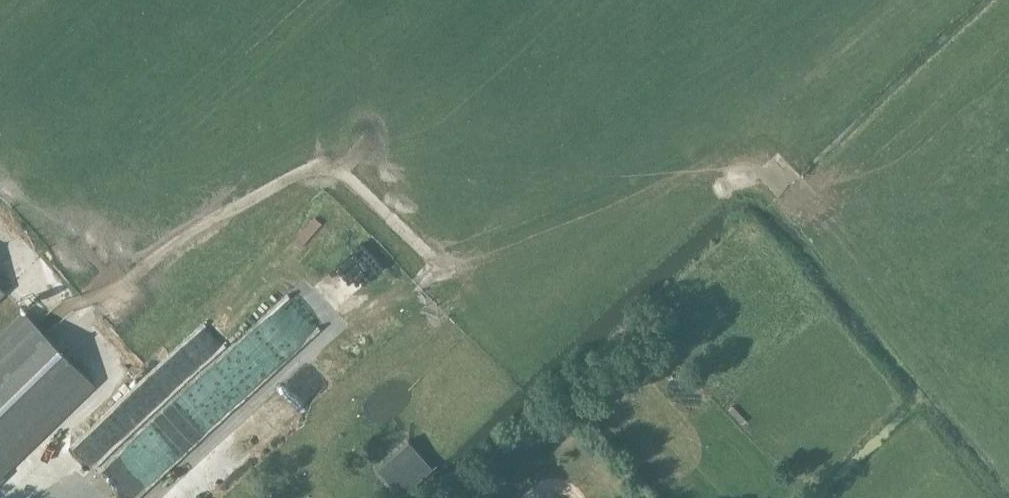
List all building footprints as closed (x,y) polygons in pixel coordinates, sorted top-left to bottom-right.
[(95,384),(23,310),(0,333),(0,476),(95,384)] [(218,452),(231,453),(245,441),(256,441),(276,424),(276,419),(260,401),(248,401),(278,376),(270,367),(267,369),(267,381),(253,381),(224,406),(224,415),(236,415),(238,417),(198,451),(188,439),(158,464),(158,482),(166,483),(198,454),(215,455),(218,452)] [(280,384),(267,393),(282,413),(295,403),(280,384)] [(116,431),(106,417),(91,427),(101,441),(116,431)] [(399,496),(432,467),(408,439),(375,468),(399,496)]
